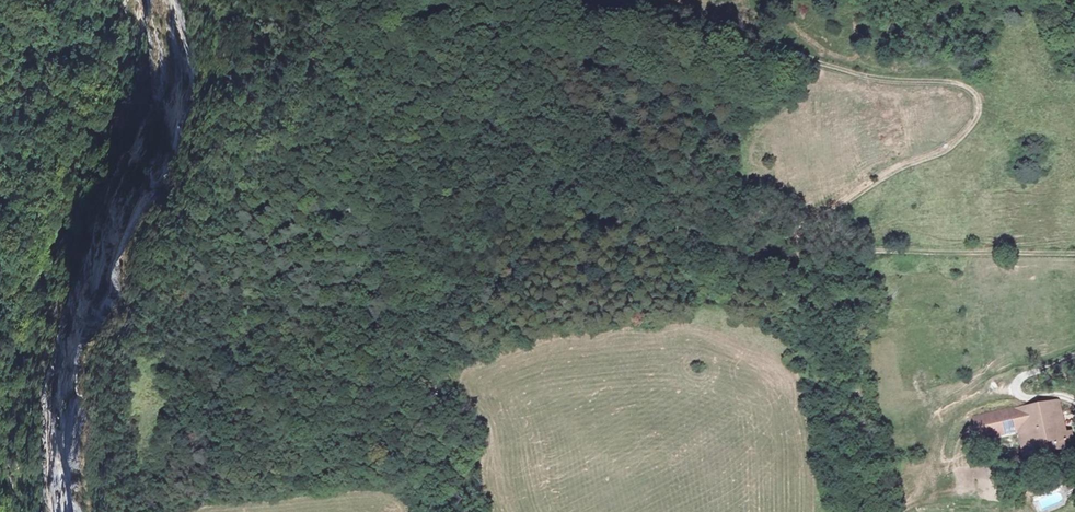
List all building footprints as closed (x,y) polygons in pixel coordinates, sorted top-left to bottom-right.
[(1061,403),(1017,410),(1021,435),(1024,458),(1068,451),(1066,436),(1056,438),(1053,418),(1063,417),(1061,403)] [(1017,410),(990,415),(994,439),(1021,435),(1017,410)] [(990,415),(976,417),(980,441),(994,439),(990,415)] [(1066,436),(1063,417),(1053,418),(1056,438),(1066,436)] [(1068,457),(1059,458),(1061,470),(1070,469),(1068,457)]
